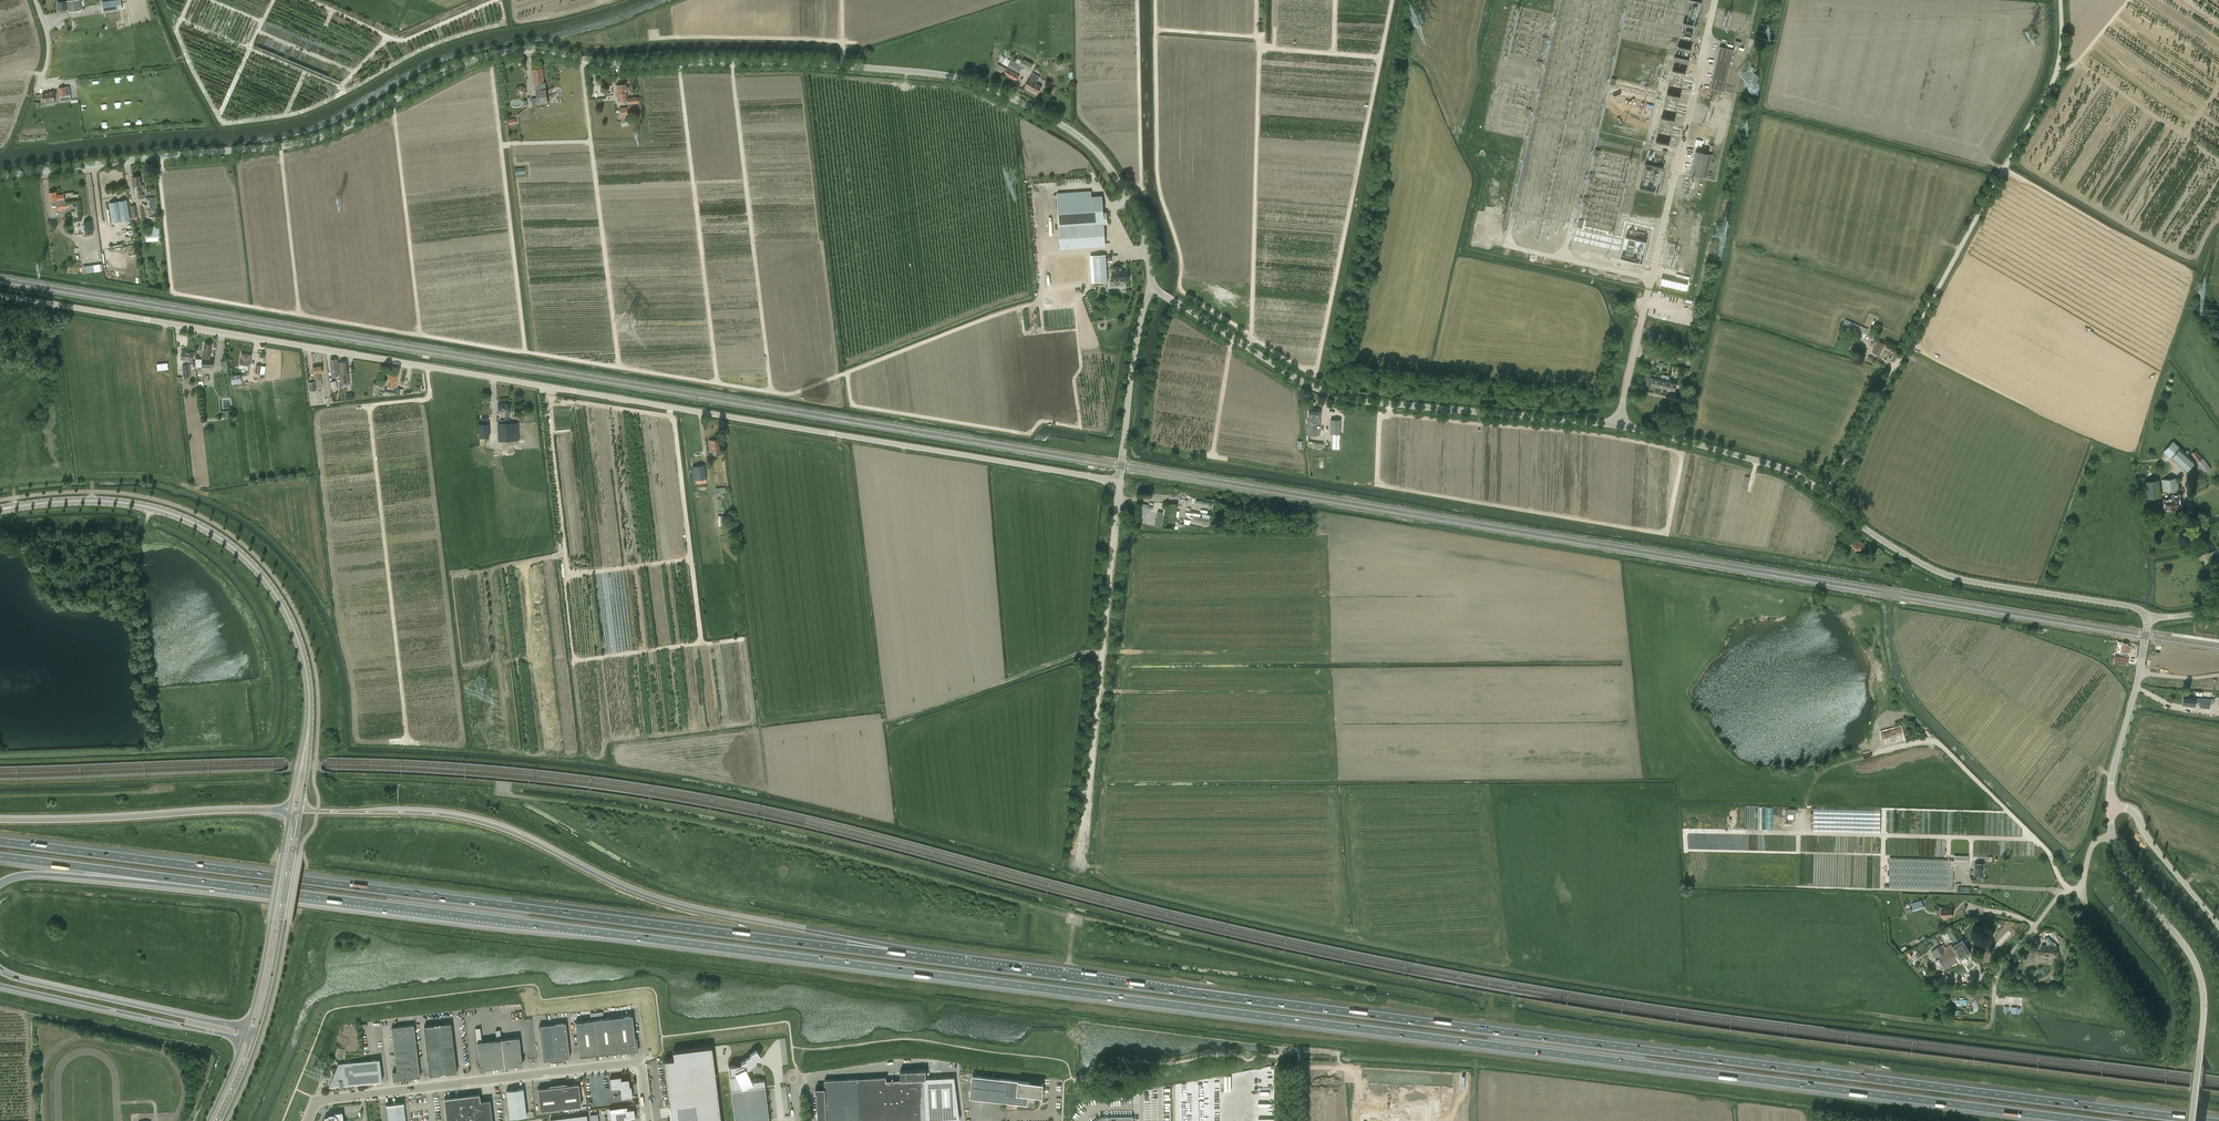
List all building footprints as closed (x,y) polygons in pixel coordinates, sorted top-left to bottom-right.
[(67,9),(68,12),(82,10),(80,0),(72,0),(58,2),(58,6),(57,7),(58,9),(58,10),(59,10),(67,9)] [(120,0),(116,0),(102,2),(104,12),(121,9),(120,0)] [(1696,26),(1687,24),(1686,30),(1690,31),(1689,33),(1694,34),(1696,26)] [(1720,47),(1710,88),(1724,91),(1733,50),(1720,47)] [(1007,67),(1008,67),(1019,73),(1022,66),(1029,70),(1033,64),(1024,58),(1020,65),(1011,60),(1005,57),(1001,64),(1003,65),(1007,67)] [(349,64),(354,69),(358,64),(354,59),(349,64)] [(1007,68),(998,64),(995,69),(1003,74),(1004,74),(1016,81),(1019,75),(1007,68)] [(545,82),(544,82),(542,68),(531,69),(533,83),(535,83),(536,89),(536,97),(531,98),(532,104),(537,104),(547,103),(546,88),(545,82)] [(1036,83),(1037,82),(1040,76),(1033,72),(1029,78),(1024,86),(1037,94),(1042,86),(1036,83)] [(626,91),(630,91),(629,86),(626,87),(625,83),(616,85),(618,101),(627,100),(628,104),(638,103),(637,96),(627,98),(626,91)] [(526,87),(521,85),(516,88),(516,94),(522,97),(526,93),(526,87)] [(59,97),(60,101),(71,100),(71,95),(70,86),(58,87),(59,97)] [(46,102),(46,103),(55,102),(55,98),(56,98),(55,91),(49,92),(49,93),(42,94),(43,102),(46,102)] [(619,108),(620,114),(620,119),(621,122),(629,121),(629,117),(628,117),(628,110),(627,110),(627,107),(619,108)] [(1696,151),(1691,174),(1702,177),(1707,178),(1712,154),(1707,153),(1696,151)] [(140,175),(132,176),(133,186),(137,186),(138,195),(138,199),(144,198),(144,194),(142,194),(142,190),(144,190),(144,184),(141,184),(140,175)] [(67,202),(65,202),(64,194),(57,195),(56,191),(49,192),(50,201),(53,201),(54,204),(57,204),(58,209),(67,208),(67,202)] [(1057,193),(1059,225),(1061,248),(1105,246),(1104,223),(1107,223),(1106,212),(1103,212),(1101,195),(1091,196),(1090,191),(1057,193)] [(109,202),(112,222),(130,219),(127,199),(109,202)] [(94,233),(92,220),(83,221),(85,234),(94,233)] [(148,234),(148,240),(161,240),(161,225),(149,225),(149,234),(148,234)] [(1095,282),(1107,282),(1106,254),(1093,255),(1095,282)] [(85,264),(86,272),(104,271),(104,263),(85,264)] [(1128,270),(1121,271),(1120,267),(1112,267),(1112,272),(1113,281),(1129,280),(1128,270)] [(1688,283),(1661,278),(1660,284),(1686,290),(1688,283)] [(1864,338),(1869,329),(1845,319),(1841,328),(1864,338)] [(1859,354),(1862,348),(1859,346),(1862,341),(1855,337),(1849,349),(1859,354)] [(1873,343),(1876,345),(1872,351),(1879,355),(1885,344),(1878,340),(1878,341),(1875,339),(1873,343)] [(202,359),(195,359),(196,367),(202,367),(213,367),(213,359),(210,359),(210,356),(211,355),(212,353),(211,352),(212,344),(204,343),(202,355),(202,359)] [(186,351),(182,350),(181,359),(189,361),(189,363),(194,364),(195,361),(192,361),(194,352),(190,351),(190,350),(190,349),(187,349),(186,349),(186,351)] [(250,366),(251,360),(252,354),(242,353),(241,358),(240,358),(239,364),(250,366)] [(330,360),(331,370),(332,376),(339,376),(337,359),(330,360)] [(348,373),(348,372),(347,361),(338,362),(341,383),(346,382),(345,374),(348,373)] [(183,377),(190,376),(189,365),(182,365),(183,377)] [(314,379),(316,379),(317,386),(322,385),(321,378),(320,373),(322,372),(321,366),(313,367),(314,379)] [(240,374),(230,376),(231,384),(241,383),(240,374)] [(393,389),(393,388),(395,388),(398,375),(389,374),(387,387),(387,388),(385,388),(383,393),(395,395),(396,389),(393,389)] [(1661,374),(1660,379),(1659,387),(1666,389),(1668,381),(1669,376),(1661,374)] [(1652,378),(1649,377),(1647,384),(1651,385),(1659,387),(1660,379),(1652,377),(1652,378)] [(1676,383),(1668,381),(1666,389),(1674,390),(1676,383)] [(505,411),(505,423),(497,423),(498,441),(519,440),(518,422),(509,423),(508,411),(510,411),(509,402),(498,403),(498,410),(498,413),(503,413),(503,411),(505,411)] [(1309,410),(1308,420),(1307,420),(1307,422),(1308,423),(1308,434),(1320,435),(1320,410),(1309,410)] [(488,423),(488,421),(489,421),(488,416),(481,417),(481,422),(482,422),(482,423),(478,424),(479,438),(489,437),(489,423),(488,423)] [(1340,420),(1331,419),(1330,433),(1340,433),(1340,420)] [(720,449),(719,449),(718,439),(711,439),(711,440),(708,440),(710,451),(713,450),(713,451),(715,450),(716,455),(721,455),(720,449)] [(2185,452),(2180,447),(2173,441),(2164,451),(2171,458),(2187,472),(2196,461),(2187,454),(2189,451),(2187,449),(2185,452)] [(2191,453),(2197,462),(2204,473),(2211,468),(2204,457),(2202,458),(2196,449),(2191,453)] [(696,484),(707,483),(705,465),(691,467),(693,480),(695,479),(696,484)] [(2161,480),(2163,491),(2179,489),(2178,478),(2161,480)] [(2147,498),(2161,497),(2159,479),(2145,481),(2147,498)] [(725,487),(716,488),(717,499),(724,498),(723,492),(725,492),(725,487)] [(2165,509),(2181,507),(2179,494),(2177,494),(2177,491),(2172,491),(2173,498),(2164,499),(2164,503),(2160,504),(2161,509),(2165,508),(2165,509)] [(1193,521),(1210,524),(1211,518),(1195,515),(1193,521)] [(1864,543),(1855,537),(1849,546),(1859,552),(1864,543)] [(1843,547),(1839,554),(1844,556),(1847,550),(1843,547)] [(2123,643),(2121,651),(2124,651),(2123,653),(2129,654),(2129,652),(2131,646),(2128,646),(2128,644),(2123,643)] [(2129,659),(2115,656),(2113,663),(2127,666),(2129,659)] [(2196,697),(2196,698),(2184,696),(2182,705),(2195,706),(2195,702),(2200,703),(2200,707),(2210,708),(2210,703),(2213,703),(2214,699),(2211,698),(2201,697),(2201,698),(2196,697)] [(1890,858),(1889,888),(1953,890),(1954,864),(1968,864),(1969,856),(1969,855),(1954,855),(1954,859),(1947,859),(1944,859),(1890,858)] [(1975,863),(1975,876),(1984,876),(1984,863),(1975,863)] [(1922,899),(1911,903),(1914,911),(1917,910),(1917,908),(1923,905),(1922,899)] [(1948,919),(1947,917),(1952,916),(1952,907),(1942,908),(1942,917),(1943,917),(1943,919),(1948,919)] [(1962,936),(1955,925),(1954,924),(1946,930),(1953,942),(1962,936)] [(2050,934),(2044,939),(2047,943),(2054,938),(2050,934)] [(1971,952),(1967,946),(1963,940),(1952,946),(1944,950),(1942,946),(1935,950),(1937,954),(1937,955),(1945,968),(1959,960),(1960,961),(1961,961),(1962,961),(1963,961),(1964,961),(1965,960),(1966,958),(1967,958),(1967,957),(1966,955),(1971,952)] [(2039,952),(2038,956),(2049,957),(2049,959),(2055,960),(2055,957),(2057,958),(2057,956),(2058,946),(2056,946),(2052,941),(2050,942),(2048,944),(2047,945),(2042,945),(2042,952),(2039,952)] [(632,1015),(575,1022),(579,1056),(620,1051),(620,1053),(638,1051),(636,1038),(635,1038),(632,1015)] [(565,1022),(538,1025),(543,1061),(550,1060),(550,1061),(562,1060),(562,1058),(569,1057),(565,1022)] [(430,1075),(457,1072),(451,1023),(424,1026),(430,1075)] [(420,1076),(415,1036),(414,1024),(391,1027),(396,1071),(393,1072),(393,1071),(392,1071),(393,1080),(398,1079),(400,1078),(400,1080),(405,1079),(405,1078),(420,1076)] [(519,1037),(481,1041),(480,1027),(475,1028),(479,1065),(478,1065),(479,1069),(480,1070),(484,1070),(485,1070),(485,1069),(517,1065),(518,1066),(522,1065),(523,1060),(522,1060),(519,1037)] [(664,1061),(669,1107),(671,1118),(671,1120),(721,1120),(711,1046),(672,1051),(673,1059),(664,1061)] [(728,1066),(735,1120),(769,1120),(765,1086),(764,1080),(751,1082),(745,1069),(751,1066),(750,1065),(756,1061),(755,1059),(761,1056),(756,1049),(750,1054),(751,1055),(745,1058),(746,1060),(741,1062),(742,1065),(736,1068),(735,1066),(728,1066)] [(343,1086),(382,1081),(379,1059),(338,1064),(329,1087),(339,1086),(339,1087),(343,1086)] [(861,1120),(936,1120),(959,1120),(954,1077),(926,1078),(926,1070),(900,1071),(900,1079),(886,1080),(887,1101),(859,1103),(861,1120)] [(1037,1095),(1040,1096),(1041,1094),(1043,1094),(1044,1084),(972,1075),(970,1098),(1019,1103),(1019,1105),(1017,1105),(1017,1106),(1035,1108),(1037,1093),(1038,1093),(1037,1095)] [(620,1087),(621,1095),(621,1098),(632,1097),(631,1086),(629,1086),(628,1084),(628,1079),(623,1080),(623,1079),(621,1080),(620,1076),(609,1078),(611,1089),(620,1087)] [(886,1077),(825,1080),(825,1088),(815,1088),(816,1092),(818,1092),(820,1118),(827,1118),(827,1120),(861,1120),(859,1103),(887,1101),(886,1080),(886,1077)] [(540,1111),(581,1106),(578,1083),(566,1085),(566,1083),(549,1085),(549,1087),(537,1088),(540,1111)] [(510,1118),(526,1116),(523,1088),(506,1090),(507,1097),(510,1118)] [(490,1099),(479,1101),(478,1095),(445,1099),(447,1120),(493,1120),(490,1099)] [(404,1103),(404,1102),(386,1104),(386,1105),(387,1105),(389,1120),(405,1120),(403,1103),(404,1103)] [(609,1108),(611,1120),(633,1120),(633,1119),(635,1119),(634,1107),(626,1108),(626,1106),(609,1108)] [(342,1112),(334,1113),(333,1116),(332,1116),(331,1116),(330,1115),(329,1116),(329,1117),(328,1117),(328,1118),(325,1117),(323,1120),(343,1120),(342,1112)] [(1362,1120),(1384,1120),(1384,1112),(1362,1112),(1362,1120)]
